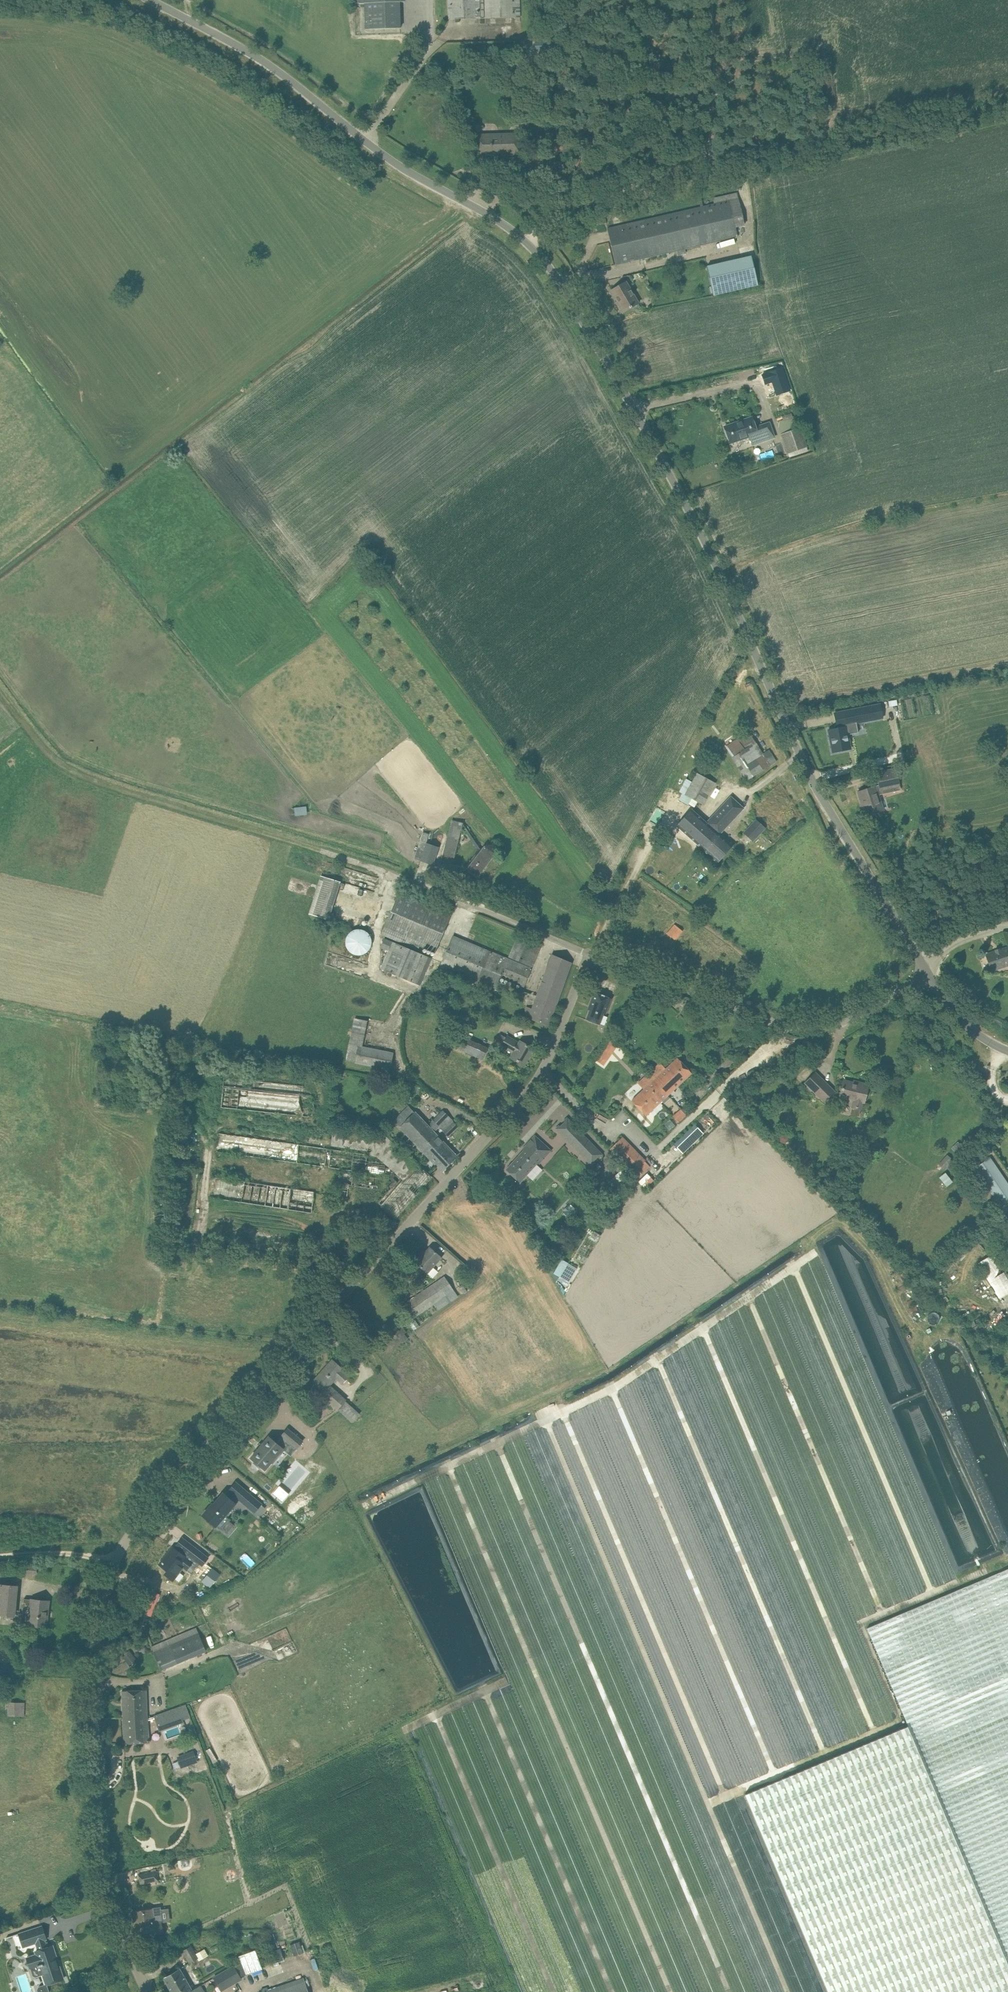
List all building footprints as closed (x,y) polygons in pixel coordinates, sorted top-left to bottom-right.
[(404,0),(354,0),(354,4),(364,3),(365,30),(400,28),(399,2),(404,2),(404,0)] [(520,6),(519,0),(448,0),(449,9),(449,19),(480,18),(480,17),(485,17),(485,18),(520,16),(520,6)] [(480,155),(492,155),(492,157),(520,156),(519,134),(479,135),(480,155)] [(617,226),(607,228),(616,264),(625,262),(738,238),(735,228),(744,226),(737,192),(699,201),(700,207),(617,226)] [(750,256),(706,266),(713,297),(757,287),(750,256)] [(611,291),(623,312),(632,307),(639,303),(626,282),(611,291)] [(782,368),(762,375),(765,384),(772,382),(777,395),(790,391),(782,368)] [(730,443),(735,441),(750,436),(752,444),(775,436),(769,421),(755,426),(752,417),(724,426),(730,443)] [(788,454),(807,447),(797,420),(778,427),(788,454)] [(856,722),(865,721),(883,717),(880,704),(862,708),(854,710),(856,722)] [(715,710),(709,717),(718,724),(724,716),(715,710)] [(858,732),(856,722),(854,710),(834,713),(836,726),(837,726),(837,728),(828,730),(832,751),(833,752),(851,749),(848,735),(858,732)] [(762,753),(748,731),(725,746),(747,780),(775,761),(768,750),(762,753)] [(700,767),(692,782),(686,778),(679,791),(682,793),(679,799),(694,808),(697,801),(703,805),(715,783),(710,780),(713,774),(700,767)] [(896,768),(876,773),(879,785),(899,781),(896,768)] [(863,801),(868,815),(882,810),(878,795),(875,786),(858,792),(861,801),(863,801)] [(692,809),(677,826),(718,862),(732,846),(720,834),(744,808),(730,796),(706,822),(692,809)] [(306,805),(293,806),(293,814),(306,814),(306,805)] [(452,820),(442,861),(452,863),(462,823),(452,820)] [(744,833),(753,841),(765,828),(755,820),(744,833)] [(627,843),(631,835),(612,826),(608,835),(627,843)] [(423,833),(415,858),(431,864),(437,847),(428,844),(430,836),(423,833)] [(484,846),(467,868),(477,876),(495,854),(484,846)] [(319,874),(307,912),(326,919),(339,881),(319,874)] [(435,952),(451,915),(399,893),(395,902),(381,935),(418,950),(420,946),(435,952)] [(682,930),(674,924),(667,933),(674,939),(682,930)] [(353,931),(350,933),(347,936),(346,940),(346,943),(347,947),(348,950),(351,953),(354,955),(358,956),(362,956),(365,954),(368,953),(370,949),(371,945),(372,942),(371,938),(369,935),(367,932),(364,930),(360,929),(356,930),(353,931)] [(524,986),(531,968),(453,935),(447,950),(436,974),(445,977),(448,972),(473,983),(494,991),(494,990),(498,992),(501,985),(497,984),(500,976),(524,986)] [(384,939),(380,947),(388,950),(380,969),(410,981),(421,986),(432,958),(421,954),(392,941),(391,942),(384,939)] [(986,955),(991,970),(1007,964),(1007,947),(986,955)] [(526,1008),(523,1016),(548,1026),(571,963),(552,955),(532,1010),(526,1008)] [(586,1019),(599,1024),(604,1013),(605,1014),(609,1004),(607,1004),(609,998),(611,999),(611,998),(594,992),(589,1005),(591,1006),(586,1019)] [(368,1020),(354,1017),(346,1061),(392,1069),(395,1051),(363,1046),(368,1020)] [(611,1036),(600,1051),(609,1058),(612,1054),(610,1048),(616,1039),(611,1036)] [(482,1059),(488,1047),(464,1037),(459,1049),(482,1059)] [(519,1044),(507,1037),(502,1045),(514,1052),(511,1057),(515,1060),(524,1065),(533,1049),(520,1041),(519,1044)] [(648,1073),(641,1080),(647,1086),(644,1089),(631,1101),(645,1116),(668,1095),(691,1073),(677,1058),(666,1069),(660,1074),(654,1080),(648,1073)] [(815,1074),(807,1082),(824,1099),(832,1091),(815,1074)] [(852,1107),(851,1114),(858,1116),(859,1108),(860,1108),(862,1101),(864,1101),(866,1094),(868,1085),(858,1082),(857,1084),(844,1081),(842,1085),(841,1090),(840,1096),(854,1099),(852,1107)] [(235,1087),(223,1086),(220,1106),(308,1116),(310,1093),(235,1085),(235,1087)] [(427,1125),(408,1105),(399,1115),(449,1163),(456,1156),(449,1149),(434,1133),(440,1128),(448,1136),(458,1127),(451,1120),(442,1111),(427,1125)] [(687,1116),(683,1111),(674,1118),(679,1123),(687,1116)] [(399,1115),(394,1120),(435,1164),(442,1171),(449,1163),(399,1115)] [(555,1128),(571,1145),(576,1141),(582,1147),(578,1151),(591,1165),(595,1162),(593,1160),(597,1156),(599,1158),(603,1154),(567,1117),(563,1121),(565,1123),(561,1127),(559,1125),(555,1128)] [(376,1156),(401,1178),(400,1179),(399,1178),(397,1181),(391,1188),(378,1203),(396,1218),(432,1177),(425,1170),(386,1134),(333,1127),(331,1141),(330,1145),(370,1151),(369,1155),(376,1156)] [(539,1164),(551,1150),(535,1135),(522,1149),(524,1150),(506,1170),(520,1182),(538,1163),(539,1164)] [(623,1136),(609,1149),(634,1174),(647,1161),(623,1136)] [(217,1137),(217,1150),(233,1150),(234,1137),(217,1137)] [(947,1154),(939,1164),(946,1170),(954,1161),(947,1154)] [(991,1155),(973,1168),(1000,1207),(1007,1201),(1007,1181),(991,1155)] [(813,1180),(819,1174),(812,1167),(806,1173),(813,1180)] [(944,1172),(939,1177),(946,1186),(952,1181),(944,1172)] [(209,1197),(311,1214),(315,1194),(212,1177),(209,1197)] [(836,1263),(850,1260),(845,1242),(831,1245),(836,1263)] [(429,1247),(421,1256),(420,1255),(414,1261),(428,1273),(441,1257),(429,1247)] [(553,1273),(559,1276),(557,1280),(568,1285),(577,1267),(560,1258),(553,1273)] [(458,1297),(444,1277),(401,1306),(411,1320),(434,1305),(438,1311),(458,1297)] [(403,1334),(406,1332),(403,1327),(395,1332),(402,1343),(407,1340),(403,1334)] [(343,1371),(332,1360),(310,1385),(317,1391),(352,1422),(360,1413),(345,1400),(347,1399),(331,1385),(336,1379),(342,1384),(349,1376),(343,1371)] [(277,1443),(269,1436),(251,1458),(254,1461),(253,1463),(260,1468),(261,1466),(265,1470),(271,1462),(273,1464),(278,1457),(276,1456),(283,1448),(282,1448),(286,1443),(295,1450),(303,1441),(287,1428),(282,1435),(283,1436),(277,1443)] [(280,1485),(273,1493),(282,1501),(287,1496),(282,1491),(284,1489),(280,1485)] [(246,1491),(239,1499),(254,1512),(261,1504),(246,1491)] [(235,1503),(223,1493),(213,1504),(212,1504),(203,1515),(216,1526),(220,1529),(229,1518),(227,1517),(233,1510),(231,1508),(235,1503)] [(208,1558),(182,1538),(176,1546),(177,1546),(175,1549),(173,1546),(159,1564),(163,1567),(167,1571),(164,1574),(172,1580),(175,1582),(184,1569),(190,1574),(196,1566),(199,1563),(202,1566),(208,1558)] [(202,1570),(196,1578),(210,1588),(221,1573),(207,1564),(202,1570)] [(867,1628),(908,1723),(763,1786),(745,1794),(828,1991),(1007,1991),(1007,1568),(867,1628)] [(4,1615),(14,1616),(17,1586),(0,1584),(0,1615),(4,1615)] [(133,1624),(147,1628),(158,1589),(143,1585),(133,1624)] [(48,1610),(48,1601),(24,1599),(24,1602),(26,1603),(26,1605),(31,1606),(29,1624),(46,1626),(45,1625),(46,1610),(48,1610)] [(199,1632),(163,1647),(153,1651),(161,1669),(206,1650),(199,1632)] [(137,1660),(129,1649),(123,1654),(131,1665),(137,1660)] [(146,1690),(122,1691),(124,1744),(148,1743),(146,1690)] [(6,1716),(24,1716),(24,1702),(6,1701),(6,1716)] [(186,1704),(154,1716),(157,1725),(181,1716),(182,1719),(190,1716),(186,1704)] [(180,1768),(198,1762),(193,1750),(175,1756),(180,1768)] [(157,1870),(138,1874),(140,1884),(159,1880),(157,1870)] [(142,1910),(132,1911),(135,1936),(145,1935),(162,1932),(160,1922),(162,1921),(160,1909),(158,1907),(151,1908),(142,1910)] [(32,1929),(19,1933),(23,1947),(36,1943),(38,1950),(35,1951),(36,1954),(27,1958),(27,1959),(25,1964),(30,1966),(30,1969),(31,1969),(40,1966),(43,1975),(46,1984),(47,1984),(54,1982),(63,1979),(52,1946),(47,1947),(44,1940),(46,1939),(42,1926),(32,1929)] [(182,1951),(189,1963),(198,1958),(199,1960),(208,1955),(205,1948),(196,1953),(192,1946),(182,1951)] [(242,1979),(234,1965),(213,1976),(220,1991),(242,1979)] [(163,1978),(171,1991),(205,1991),(201,1985),(192,1990),(180,1968),(172,1973),(163,1978)] [(304,1977),(261,1991),(262,1991),(309,1991),(304,1977)]
